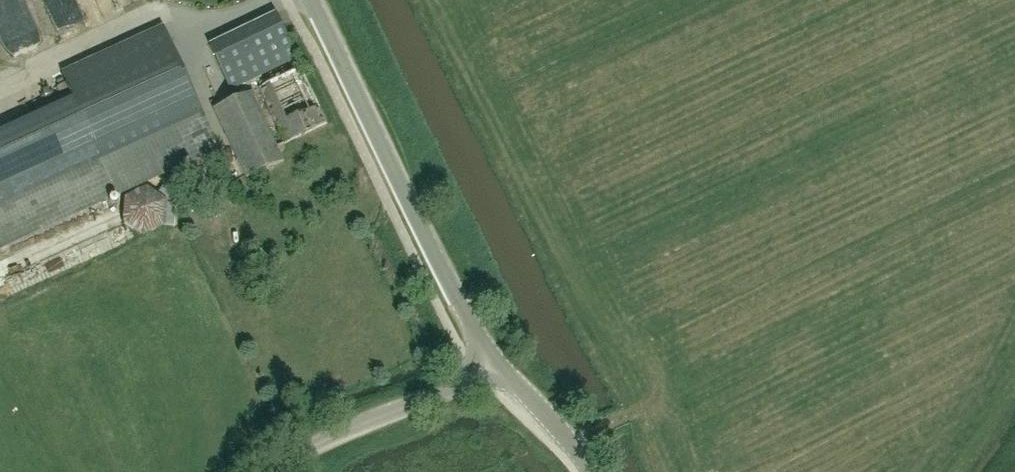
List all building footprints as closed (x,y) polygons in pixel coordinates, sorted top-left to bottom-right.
[(295,58),(274,15),(209,47),(230,90),(267,71),(271,79),(285,72),(281,65),(295,58)] [(202,113),(163,27),(61,74),(99,163),(0,210),(0,250),(114,198),(219,151),(202,113)] [(326,125),(301,69),(259,88),(284,144),(326,125)] [(250,91),(212,108),(246,179),(282,162),(250,91)] [(164,226),(166,201),(146,187),(124,198),(122,222),(142,236),(164,226)]
